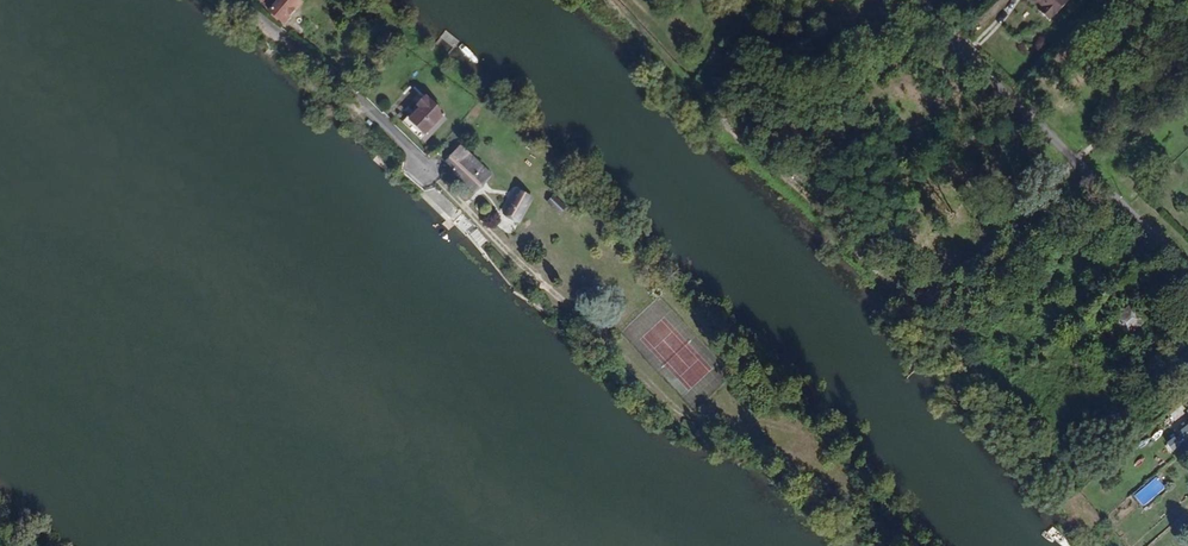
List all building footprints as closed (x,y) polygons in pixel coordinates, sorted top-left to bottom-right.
[(296,4),(291,0),(279,0),(269,13),(281,23),(296,4)] [(296,4),(281,23),(284,25),(301,3),(297,0),(291,0),(296,4)] [(1043,7),(1038,12),(1048,21),(1067,0),(1036,0),(1043,7)] [(416,107),(418,109),(404,124),(420,139),(443,115),(425,98),(416,107)] [(404,124),(418,109),(416,107),(402,122),(404,124)] [(489,175),(461,148),(445,164),(451,170),(473,191),(489,175)] [(518,220),(530,198),(520,193),(508,214),(518,220)] [(548,202),(551,206),(556,200),(553,197),(548,202)] [(564,207),(556,200),(551,206),(559,212),(564,207)] [(1111,324),(1125,338),(1145,320),(1131,305),(1111,324)] [(746,374),(754,366),(747,359),(739,368),(746,374)] [(1179,451),(1187,444),(1187,439),(1177,449),(1179,451)] [(1179,451),(1182,455),(1187,450),(1187,451),(1187,444),(1179,451)] [(1133,493),(1140,505),(1166,491),(1159,478),(1133,493)]
